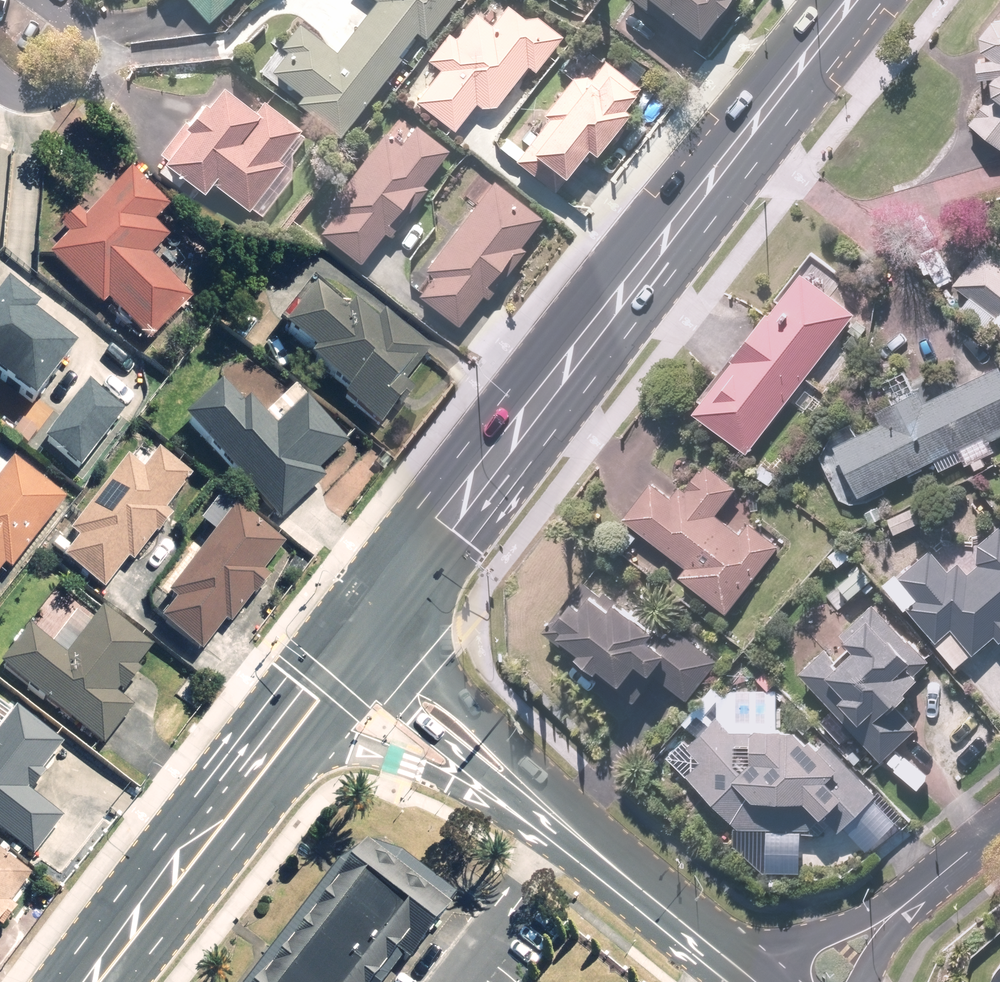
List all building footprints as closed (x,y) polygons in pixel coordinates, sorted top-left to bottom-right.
[(231,0),(185,0),(206,23),(231,0)] [(454,0),(368,0),(377,7),(339,57),(296,24),(262,69),(300,98),(295,105),(340,138),(400,58),(414,39),(420,44),(454,0)] [(689,48),(726,0),(627,0),(689,48)] [(530,76),(558,38),(527,15),(521,23),(501,8),(489,25),(471,12),(451,39),(444,34),(422,65),(428,70),(405,103),(451,136),(474,105),(491,118),(524,72),(530,76)] [(991,81),(988,85),(988,97),(966,127),(999,151),(999,21),(988,25),(977,40),(977,53),(992,63),(973,65),(974,83),(991,81)] [(642,82),(608,55),(598,67),(578,50),(564,67),(572,74),(536,118),(542,123),(510,162),(548,193),(580,154),(589,161),(622,120),(615,114),(642,82)] [(198,106),(150,167),(176,188),(182,181),(202,197),(212,184),(246,212),(249,209),(259,217),(289,179),(289,155),(295,146),(290,142),(299,131),(260,99),(247,116),(215,90),(201,108),(198,106)] [(417,187),(447,152),(403,115),(384,137),(379,134),(315,210),(328,220),(313,238),(350,269),(378,236),(382,239),(422,191),(417,187)] [(66,239),(47,258),(99,310),(104,305),(147,348),(192,302),(151,260),(168,243),(151,227),(166,211),(131,176),(86,221),(77,211),(57,231),(66,239)] [(517,244),(537,220),(492,182),(418,272),(427,279),(413,296),(455,331),(481,298),(487,303),(528,253),(517,244)] [(973,248),(939,293),(999,338),(999,268),(973,248)] [(0,290),(0,365),(36,393),(78,340),(34,305),(42,295),(14,272),(0,290)] [(857,339),(864,331),(801,277),(690,417),(742,458),(844,329),(857,339)] [(320,287),(278,338),(309,364),(304,370),(341,400),(336,406),(378,440),(417,393),(411,389),(438,356),(391,318),(374,340),(347,319),(352,313),(320,287)] [(997,371),(923,407),(917,395),(875,416),(880,425),(855,437),(850,427),(827,438),(818,458),(842,505),(864,506),(877,500),(874,494),(929,468),(933,475),(992,453),(987,441),(999,435),(999,376),(997,371)] [(88,375),(46,429),(81,457),(124,404),(88,375)] [(213,390),(176,428),(277,528),(323,482),(318,477),(345,450),(286,391),(256,421),(240,406),(235,412),(213,390)] [(132,569),(171,518),(164,512),(187,482),(150,453),(133,475),(120,465),(61,542),(70,549),(60,562),(102,595),(126,564),(132,569)] [(65,501),(11,461),(0,475),(0,575),(2,572),(9,577),(65,501)] [(647,484),(620,521),(684,568),(675,579),(726,617),(777,548),(747,526),(739,537),(712,518),(734,487),(702,464),(681,492),(676,488),(668,499),(647,484)] [(169,608),(157,625),(201,657),(222,628),(229,633),(251,602),(255,605),(272,581),(265,576),(286,546),(233,508),(164,604),(169,608)] [(920,525),(913,508),(883,520),(890,537),(920,525)] [(881,585),(955,670),(990,639),(997,647),(999,644),(999,530),(999,529),(971,552),(959,538),(944,552),(933,540),(881,585)] [(874,578),(862,565),(836,589),(849,602),(874,578)] [(96,608),(90,616),(61,595),(32,635),(27,631),(0,667),(0,676),(100,750),(129,711),(119,704),(141,675),(136,671),(152,649),(96,608)] [(568,602),(543,635),(573,657),(566,666),(588,682),(594,674),(614,689),(630,667),(644,678),(648,672),(684,699),(715,660),(672,627),(656,649),(644,640),(652,630),(616,603),(610,612),(590,597),(579,611),(568,602)] [(821,651),(793,678),(879,762),(915,727),(909,721),(923,708),(906,691),(931,666),(905,640),(904,641),(869,607),(838,637),(843,641),(840,644),(846,650),(833,663),(821,651)] [(676,737),(660,753),(728,821),(729,831),(806,833),(822,819),(834,833),(839,829),(862,855),(895,827),(871,799),(876,795),(828,739),(816,749),(807,739),(803,742),(795,733),(766,731),(767,716),(756,715),(756,699),(722,697),(722,717),(717,717),(686,748),(676,737)] [(33,861),(62,821),(29,798),(45,776),(41,773),(60,747),(13,713),(0,731),(0,838),(33,861)] [(362,834),(245,981),(390,981),(451,904),(362,834)] [(16,910),(9,904),(29,880),(0,856),(0,930),(16,910)] [(999,962),(993,969),(987,980),(987,981),(999,981),(999,962)]
